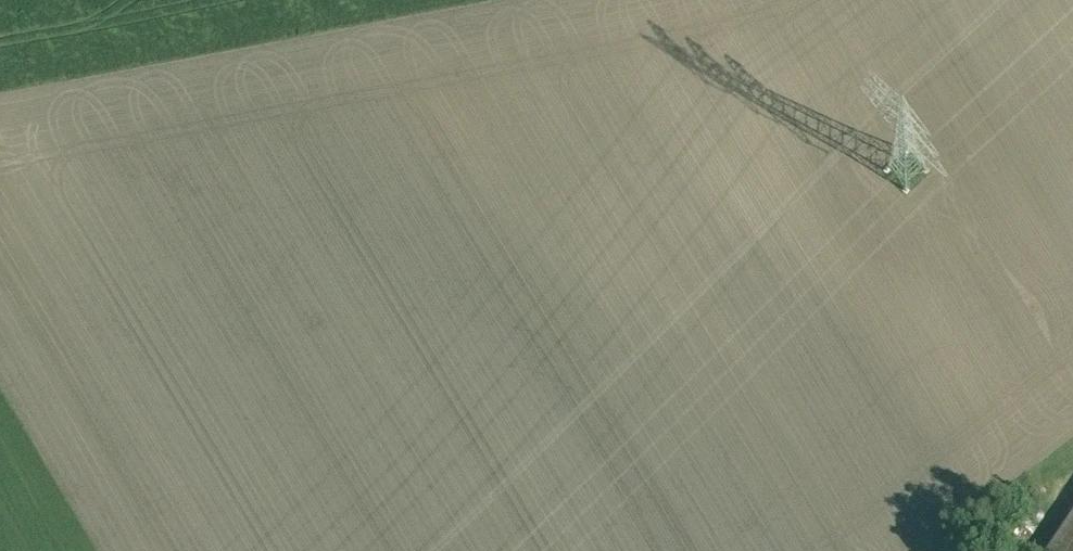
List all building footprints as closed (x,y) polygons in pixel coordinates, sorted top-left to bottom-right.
[(1049,550),(1072,550),(1072,515),(1049,550)]
